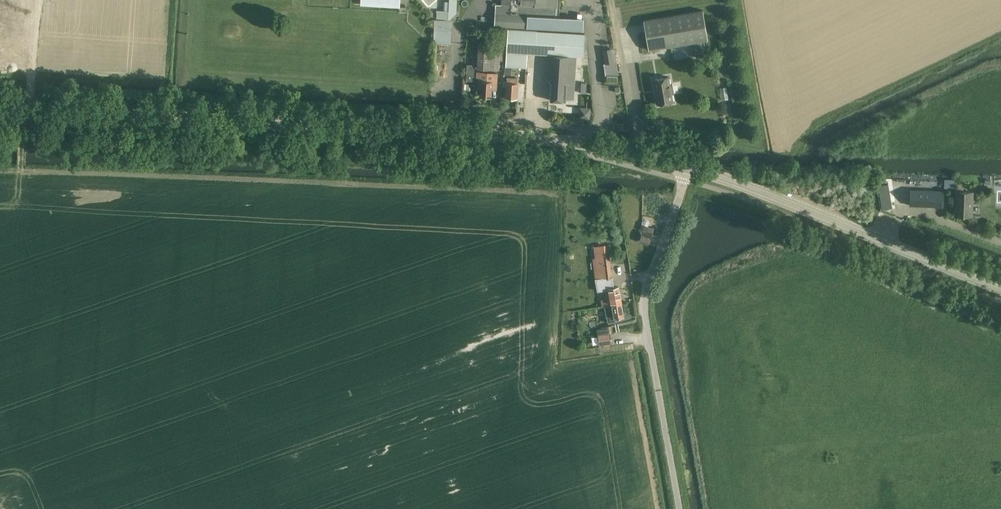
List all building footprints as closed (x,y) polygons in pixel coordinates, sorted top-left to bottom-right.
[(449,11),(436,10),(436,18),(450,19),(456,14),(457,0),(449,0),(449,11)] [(556,17),(557,0),(502,0),(502,5),(495,4),(494,26),(571,29),(571,30),(583,31),(583,19),(572,18),(556,17)] [(649,50),(708,39),(703,10),(644,20),(649,50)] [(452,21),(436,20),(435,42),(451,43),(452,21)] [(527,68),(527,53),(535,53),(583,56),(584,33),(536,30),(508,28),(506,66),(527,68)] [(500,61),(504,61),(505,41),(479,41),(478,68),(500,69),(500,61)] [(620,82),(614,48),(612,48),(603,50),(605,63),(604,63),(605,72),(604,72),(603,83),(620,82)] [(566,98),(574,99),(576,56),(552,55),(549,100),(565,101),(566,98)] [(475,73),(475,65),(467,64),(467,73),(475,73)] [(668,76),(653,78),(657,104),(672,101),(671,93),(673,92),(672,84),(669,85),(668,76)] [(506,97),(517,98),(518,82),(517,82),(518,78),(507,77),(507,82),(506,97)] [(482,78),(482,85),(480,85),(480,89),(482,89),(481,96),(492,96),(493,80),(488,80),(488,78),(482,78)] [(909,188),(909,205),(942,206),(943,190),(909,188)] [(955,191),(954,214),(971,215),(972,191),(955,191)] [(880,197),(882,209),(892,207),(890,195),(880,197)] [(648,245),(652,234),(641,230),(637,241),(648,245)] [(609,257),(603,257),(603,258),(605,278),(612,277),(609,257)] [(605,289),(606,299),(607,305),(621,302),(619,287),(605,289)] [(607,305),(605,306),(608,322),(615,320),(614,318),(624,316),(622,303),(621,302),(607,305)] [(598,332),(599,335),(598,335),(600,345),(611,343),(610,333),(609,329),(609,328),(608,326),(598,329),(598,330),(598,332)]
